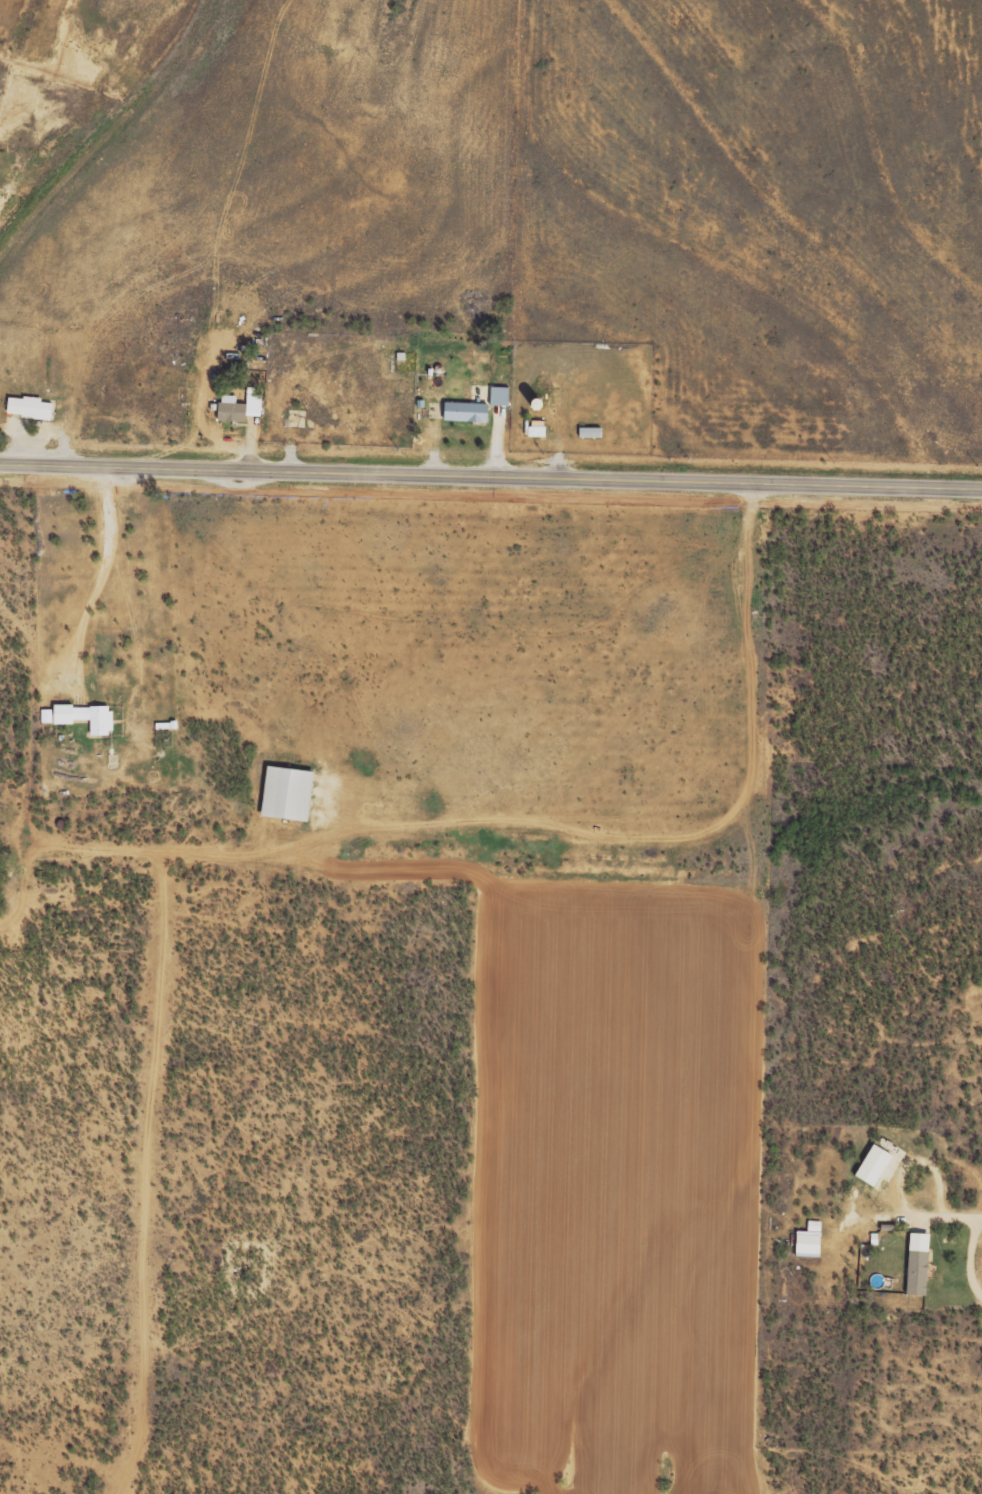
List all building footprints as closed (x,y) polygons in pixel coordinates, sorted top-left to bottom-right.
[(219,402),(219,420),(247,421),(247,415),(262,416),(263,394),(256,394),(256,387),(248,386),(247,403),(219,402)] [(53,419),(54,403),(42,401),(43,398),(10,395),(8,415),(53,419)] [(55,724),(74,724),(74,719),(91,719),(91,734),(112,734),(112,705),(55,705),(55,724)] [(42,722),(52,722),(52,709),(42,709),(42,722)] [(309,822),(316,772),(269,766),(262,816),(309,822)] [(877,1185),(893,1153),(873,1143),(857,1176),(877,1185)] [(822,1220),(808,1220),(808,1230),(797,1230),(797,1255),(821,1256),(822,1220)] [(930,1233),(910,1232),(908,1294),(928,1295),(930,1233)]
